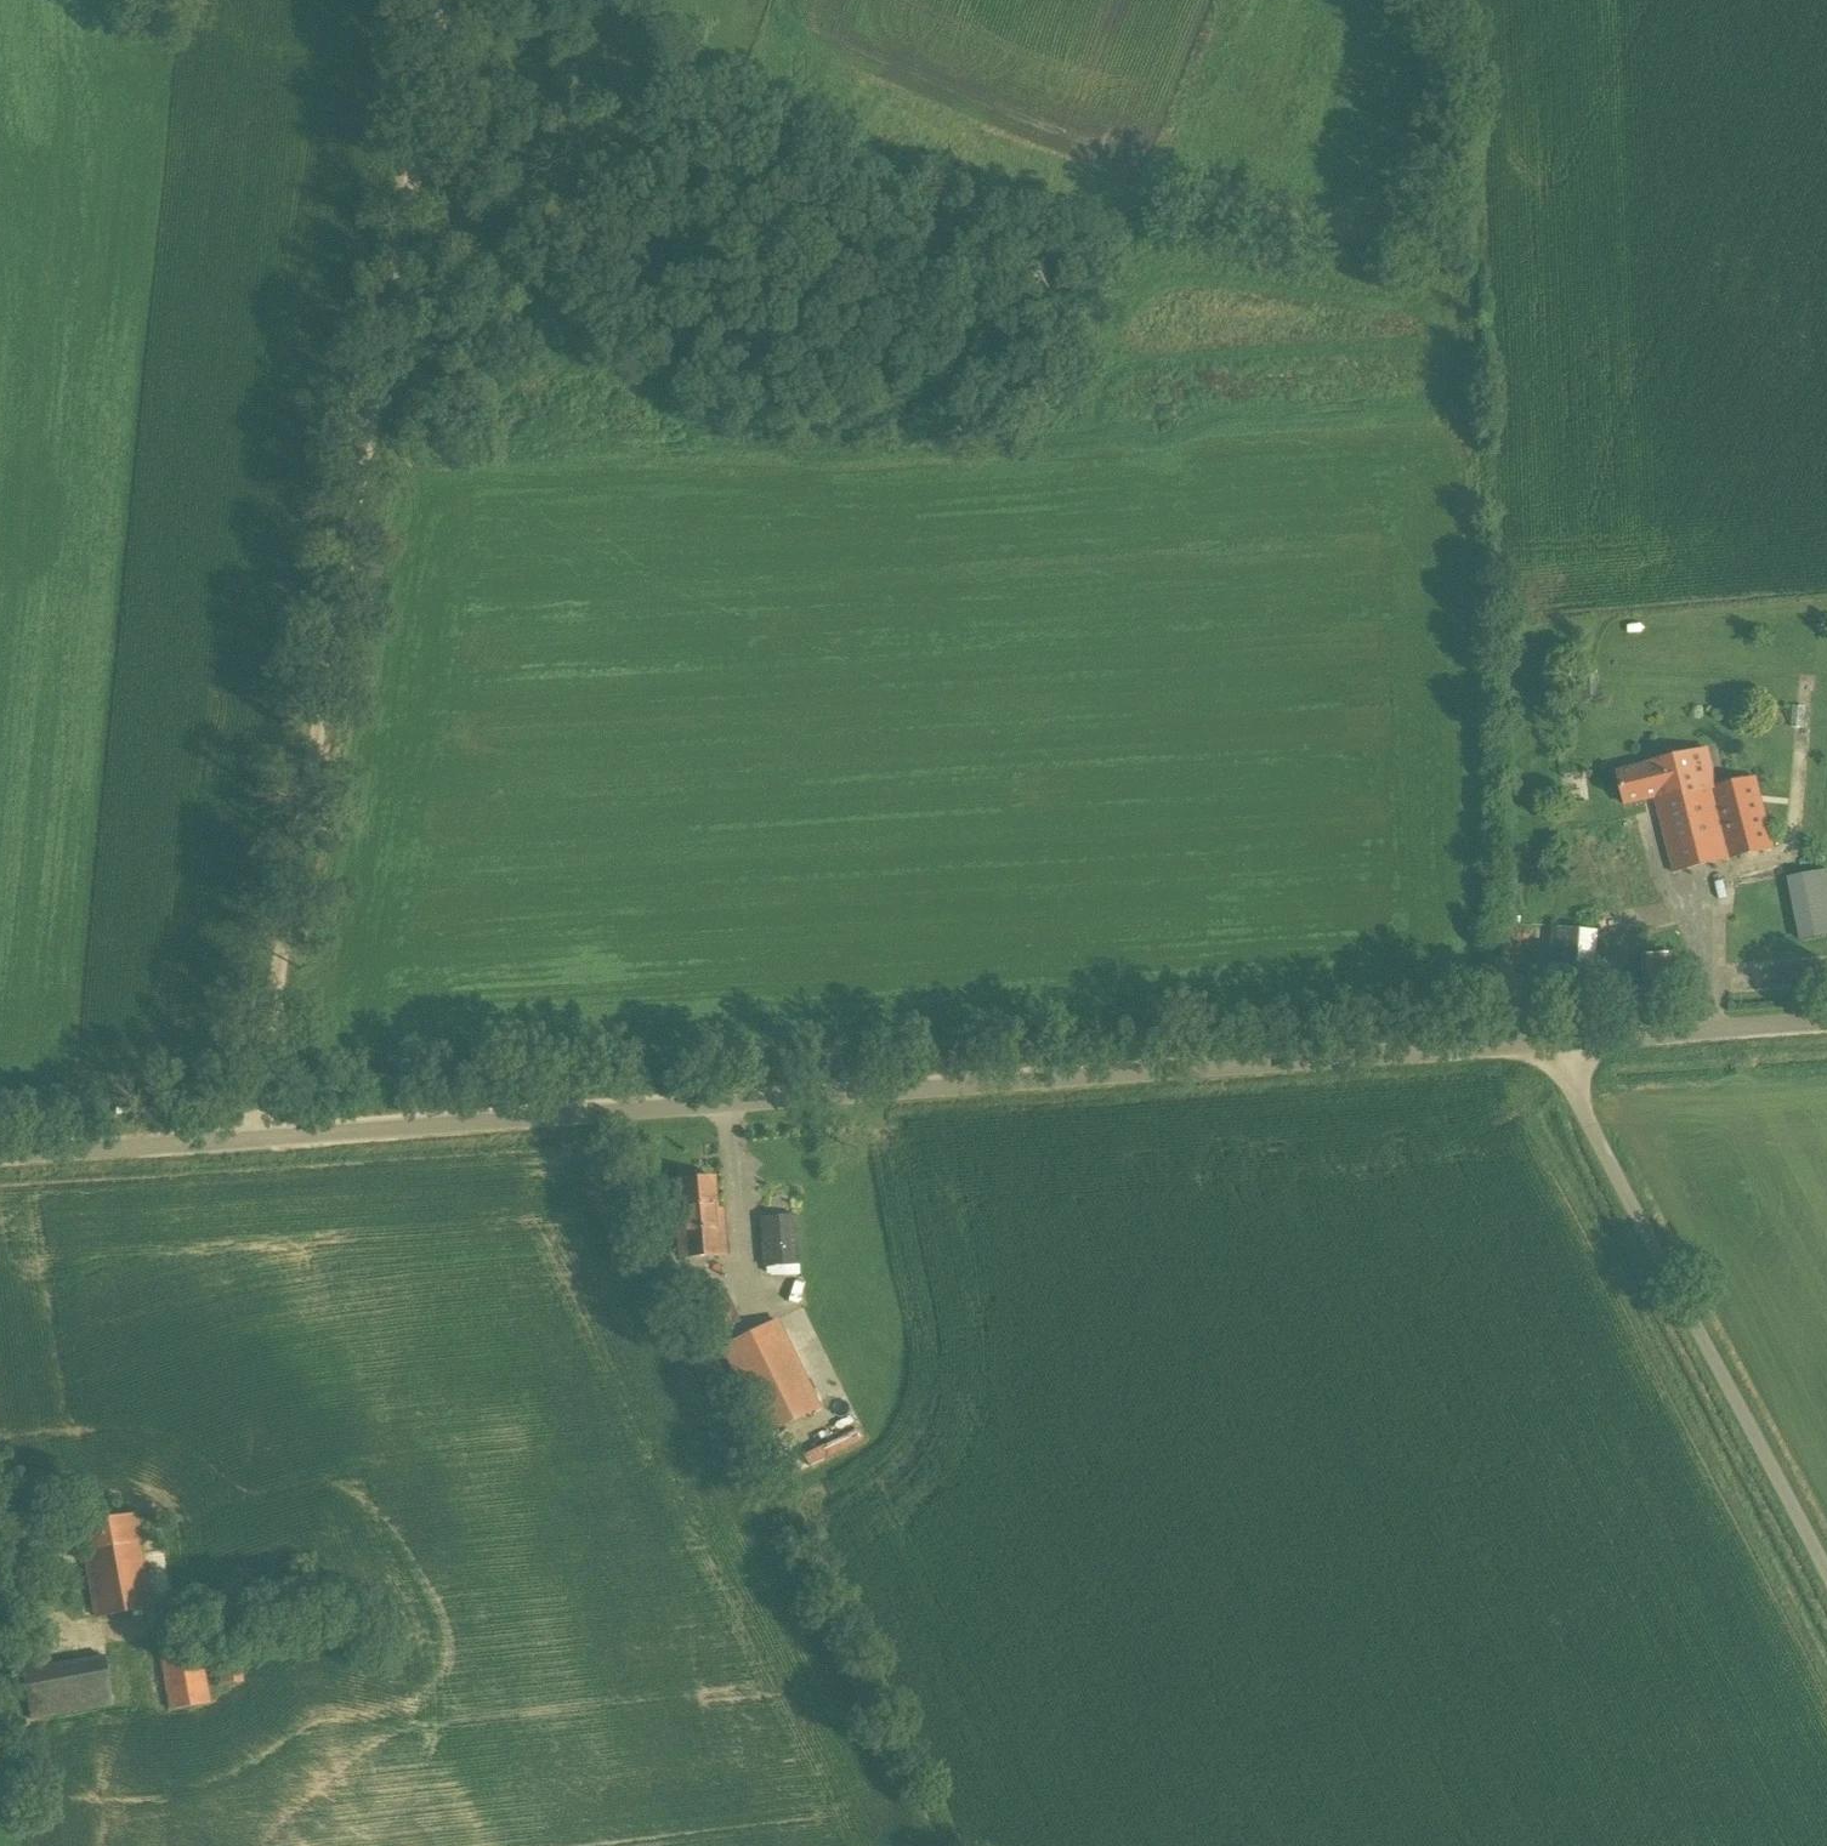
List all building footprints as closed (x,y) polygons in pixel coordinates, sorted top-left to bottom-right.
[(1718,787),(1709,748),(1617,770),(1626,806),(1656,799),(1674,872),(1775,848),(1758,777),(1718,787)] [(1786,877),(1790,896),(1826,889),(1826,869),(1786,877)] [(1549,927),(1548,987),(1595,987),(1596,927),(1549,927)] [(1671,978),(1670,952),(1647,953),(1647,979),(1671,978)] [(717,1209),(715,1177),(679,1180),(682,1218),(677,1219),(680,1259),(726,1255),(723,1209),(717,1209)] [(800,1275),(799,1265),(800,1264),(796,1214),(759,1217),(763,1268),(784,1266),(785,1276),(800,1275)] [(718,1344),(728,1340),(746,1332),(724,1283),(718,1286),(696,1295),(718,1344)] [(746,1332),(718,1344),(758,1433),(809,1410),(769,1321),(746,1332)] [(95,1618),(153,1608),(137,1514),(79,1524),(95,1618)] [(169,1710),(211,1702),(201,1645),(159,1653),(169,1710)] [(52,1664),(26,1669),(22,1669),(31,1721),(114,1706),(105,1656),(105,1655),(104,1655),(52,1664)] [(219,1683),(244,1681),(243,1656),(217,1657),(219,1683)]
